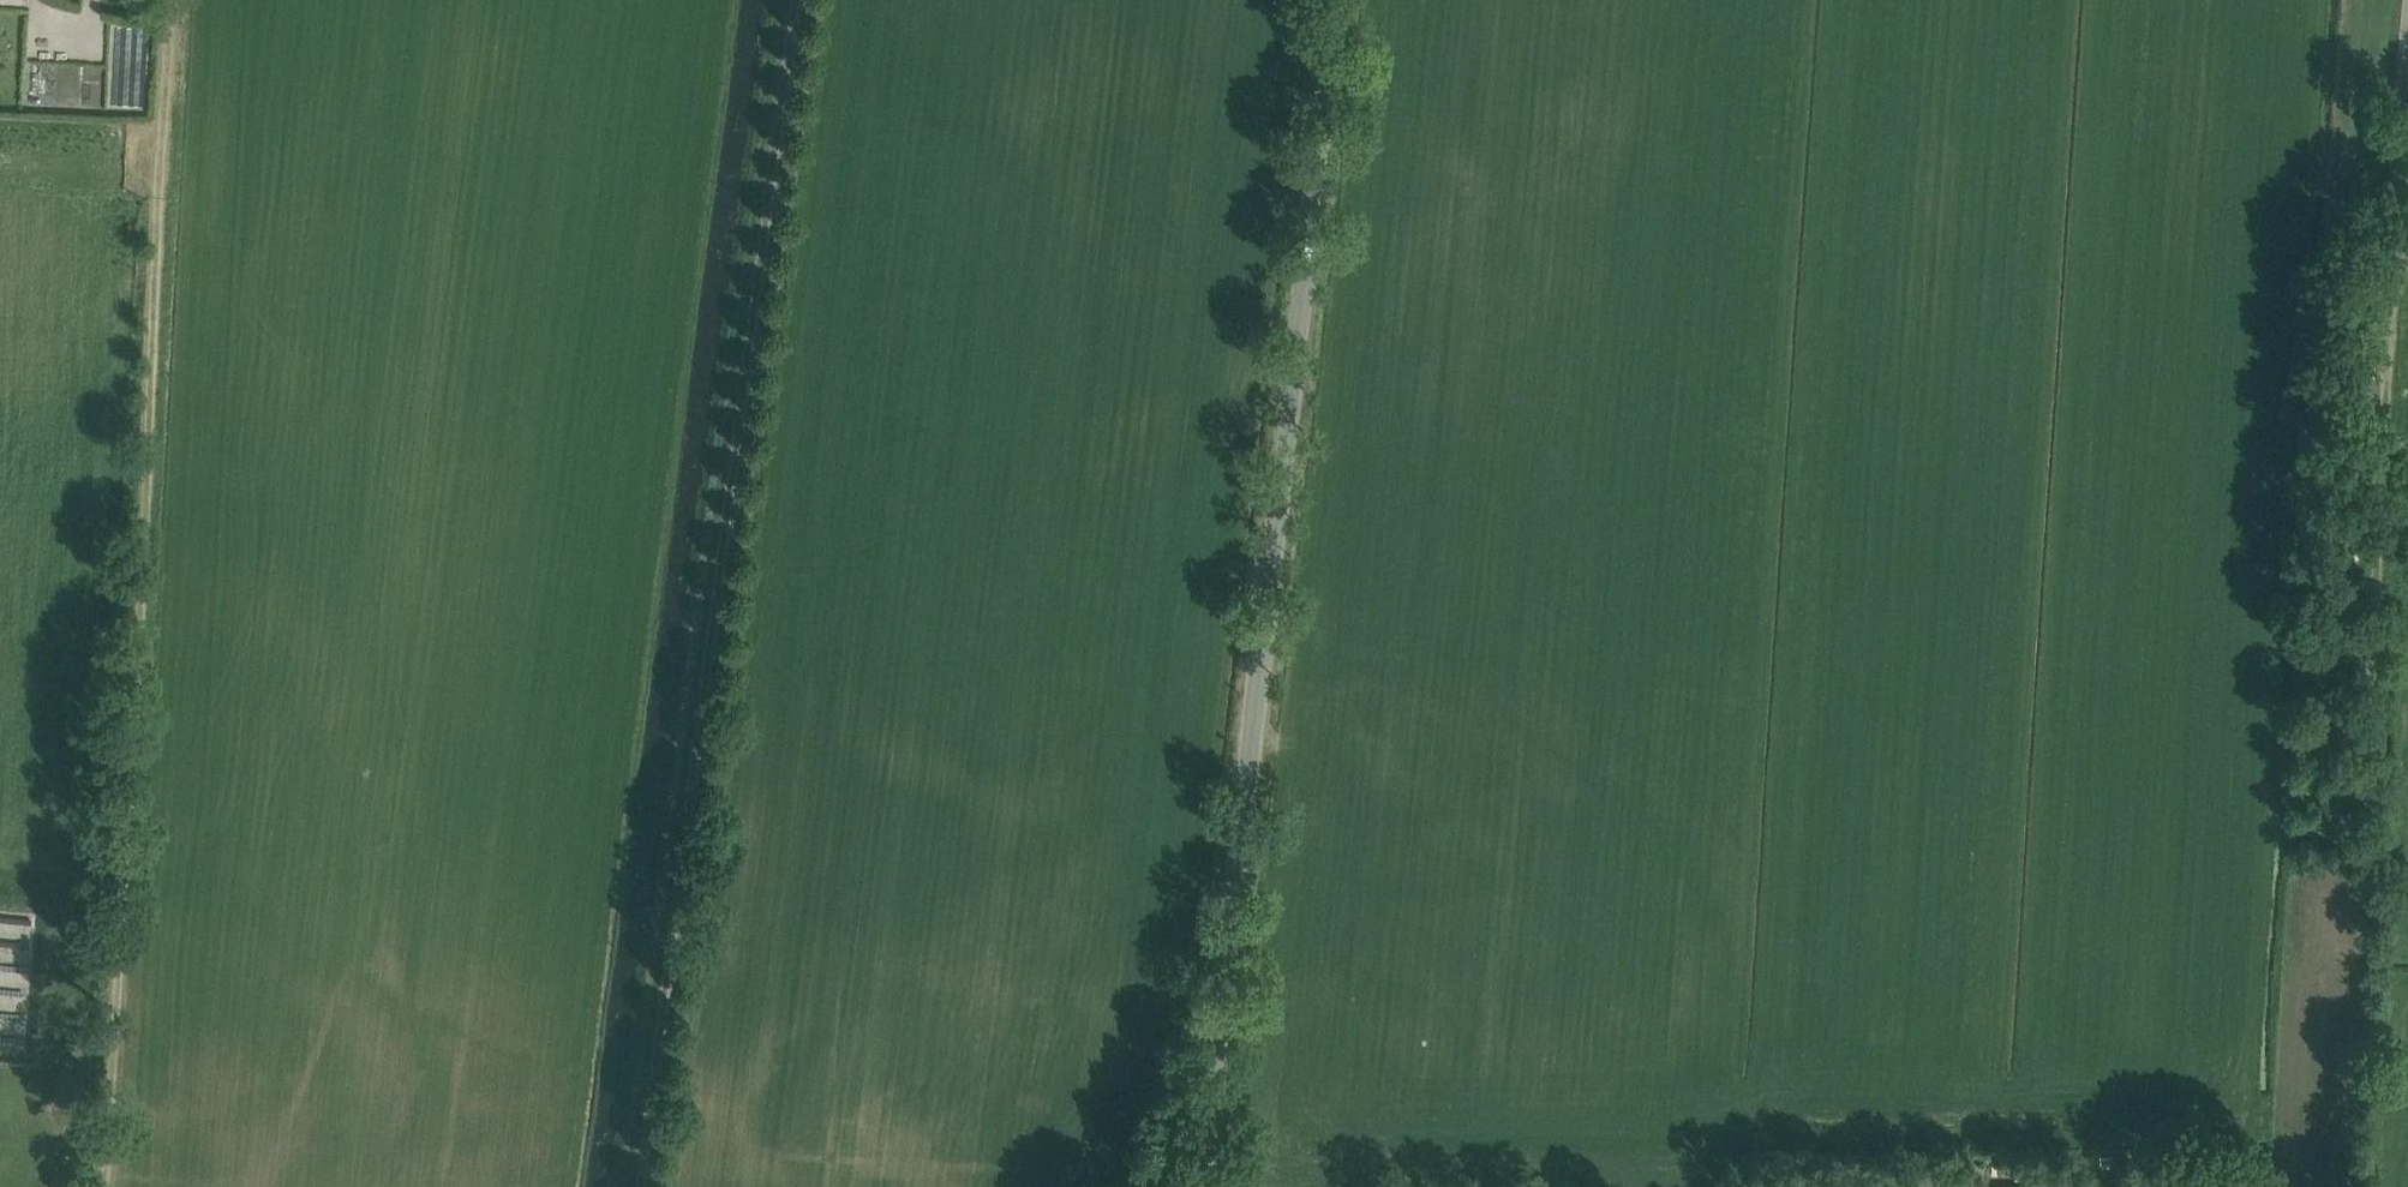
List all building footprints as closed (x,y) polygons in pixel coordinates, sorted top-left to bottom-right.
[(2363,422),(2377,420),(2375,402),(2361,404),(2363,422)] [(1936,1176),(1952,1175),(1952,1163),(1936,1163),(1936,1176)] [(2162,1172),(2147,1171),(2146,1186),(2161,1186),(2162,1172)]
